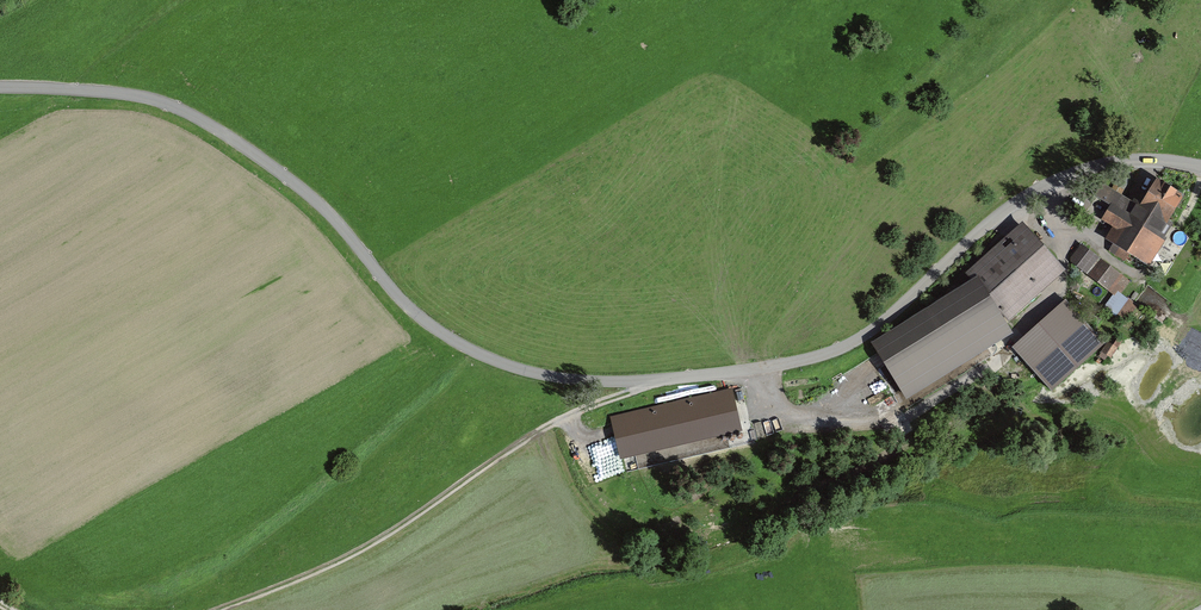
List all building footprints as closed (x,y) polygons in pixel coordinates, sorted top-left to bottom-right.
[(1125,199),(1106,188),(1096,204),(1109,212),(1102,223),(1113,229),(1106,241),(1114,246),(1110,252),(1125,261),(1129,255),(1149,268),(1175,226),(1170,223),(1186,198),(1159,181),(1143,207),(1134,201),(1128,210),(1121,206),(1125,199)] [(973,284),(872,344),(906,401),(1013,335),(1007,327),(1066,272),(1023,225),(965,274),(973,284)] [(1131,282),(1081,246),(1069,263),(1114,296),(1105,307),(1124,321),(1136,305),(1122,294),(1131,282)] [(1105,348),(1066,302),(1011,348),(1050,394),(1105,348)] [(737,428),(728,390),(613,416),(622,454),(737,428)]
